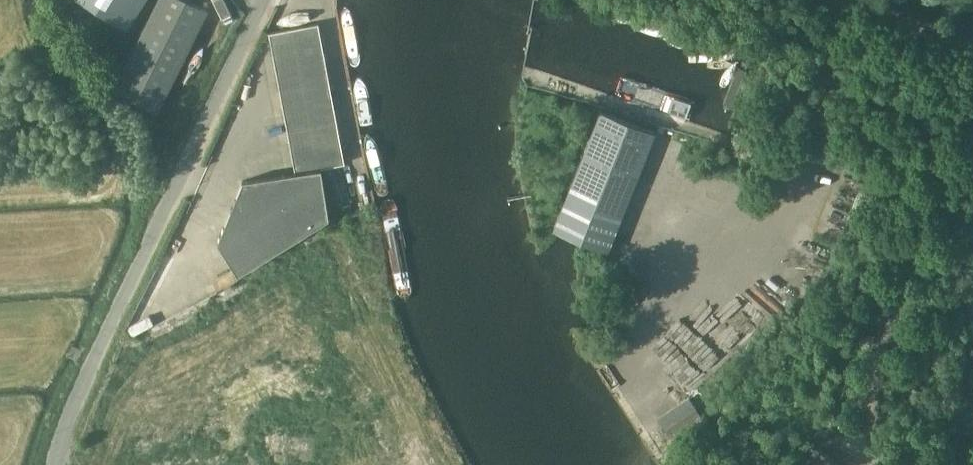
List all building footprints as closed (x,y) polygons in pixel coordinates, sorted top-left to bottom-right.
[(127,29),(144,0),(82,0),(127,29)] [(114,90),(158,112),(208,10),(188,0),(158,0),(114,90)] [(270,32),(297,172),(322,167),(346,162),(319,23),(270,32)] [(600,111),(576,171),(631,192),(654,133),(600,111)] [(808,157),(824,163),(827,154),(811,148),(808,157)] [(244,180),(231,212),(286,208),(303,235),(331,217),(322,167),(297,172),(244,180)] [(631,192),(576,171),(553,230),(607,252),(631,192)] [(240,275),(303,235),(286,208),(231,212),(219,242),(240,275)] [(689,396),(658,417),(671,437),(702,416),(689,396)] [(838,464),(819,448),(804,464),(838,464)]
